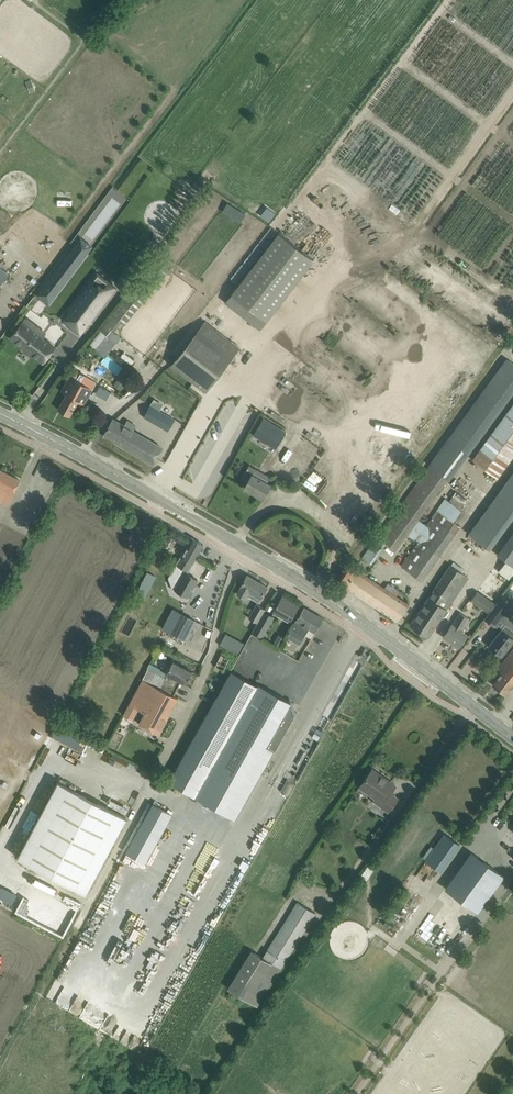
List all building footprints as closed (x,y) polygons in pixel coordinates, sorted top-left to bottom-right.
[(31,79),(26,81),(30,93),(35,91),(31,79)] [(279,232),(231,294),(267,321),(314,259),(279,232)] [(65,257),(38,293),(48,301),(75,265),(65,257)] [(0,267),(0,287),(10,275),(0,267)] [(101,331),(90,345),(100,353),(111,340),(109,338),(159,278),(150,270),(100,331),(101,331)] [(101,275),(94,284),(98,287),(105,284),(110,296),(116,287),(101,275)] [(84,297),(68,317),(72,320),(69,325),(80,334),(90,322),(78,313),(88,300),(84,297)] [(55,347),(37,333),(40,329),(26,318),(11,337),(43,363),(55,347)] [(206,392),(240,348),(205,321),(171,365),(206,392)] [(362,557),(370,563),(385,542),(396,550),(407,535),(417,542),(401,564),(422,579),(460,526),(437,509),(426,524),(419,519),(448,479),(449,480),(512,393),(512,362),(508,358),(362,557)] [(67,394),(58,409),(70,416),(78,401),(84,405),(97,383),(88,377),(76,371),(73,377),(70,375),(61,391),(67,394)] [(512,457),(512,404),(472,460),(498,478),(512,457)] [(175,419),(167,414),(151,405),(144,417),(169,431),(175,419)] [(306,490),(350,432),(320,409),(276,467),(306,490)] [(262,418),(253,436),(277,448),(287,431),(262,418)] [(162,447),(133,431),(136,425),(127,420),(124,425),(113,419),(104,435),(152,464),(162,447)] [(248,481),(244,488),(263,498),(264,497),(267,499),(273,489),(270,487),(271,485),(267,482),(269,479),(268,475),(249,465),(242,477),(248,481)] [(20,479),(0,470),(1,469),(0,469),(0,501),(8,505),(20,479)] [(512,518),(512,473),(469,534),(490,549),(512,518)] [(508,478),(503,475),(492,491),(497,494),(508,478)] [(497,555),(507,562),(499,573),(509,580),(512,574),(512,533),(497,555)] [(187,573),(204,545),(192,538),(170,576),(178,581),(179,582),(175,589),(186,595),(196,578),(187,573)] [(451,565),(429,597),(411,625),(428,637),(447,609),(439,604),(442,600),(444,601),(463,574),(451,565)] [(145,599),(156,575),(147,571),(136,595),(145,599)] [(258,602),(267,586),(258,581),(257,582),(254,580),(254,579),(247,575),(241,586),(240,587),(241,587),(237,593),(245,598),(247,595),(258,602)] [(367,576),(356,593),(373,604),(397,620),(409,604),(384,588),(367,576)] [(495,604),(478,592),(472,600),(489,613),(495,604)] [(289,623),(300,605),(283,595),(272,613),(289,623)] [(494,626),(510,605),(501,599),(485,619),(494,626)] [(265,609),(257,604),(248,618),(257,623),(265,609)] [(315,632),(323,618),(304,607),(297,620),(296,620),(287,636),(299,644),(304,636),(303,635),(308,628),(315,632)] [(173,609),(163,628),(185,640),(195,620),(173,609)] [(261,637),(265,631),(273,617),(265,612),(253,632),(261,637)] [(461,631),(469,619),(460,613),(452,625),(444,636),(460,646),(467,635),(461,631)] [(501,656),(512,642),(512,630),(506,624),(488,646),(491,649),(492,651),(495,654),(498,654),(501,656)] [(226,633),(220,645),(238,655),(245,643),(226,633)] [(498,669),(502,672),(493,684),(506,694),(512,685),(512,650),(498,669)] [(223,670),(230,658),(221,654),(215,666),(223,670)] [(186,684),(192,671),(173,661),(166,674),(168,674),(166,678),(149,668),(143,679),(161,688),(160,688),(174,695),(181,681),(186,684)] [(275,750),(294,715),(292,714),(293,712),(292,705),(290,704),(291,702),(259,684),(258,686),(232,671),(169,782),(235,819),(274,750),(275,750)] [(159,733),(178,698),(174,695),(160,688),(161,688),(143,679),(124,714),(133,719),(139,708),(146,711),(145,712),(143,712),(142,715),(142,717),(139,723),(159,733)] [(59,725),(54,734),(77,747),(82,738),(59,725)] [(390,793),(396,785),(385,778),(380,775),(381,774),(372,769),(360,786),(383,802),(380,806),(388,812),(398,798),(390,793)] [(17,859),(85,895),(125,819),(58,783),(17,859)] [(153,803),(150,808),(126,851),(146,863),(173,814),(153,803)] [(441,871),(460,844),(445,833),(425,860),(441,871)] [(504,876),(471,853),(446,888),(478,912),(504,876)] [(368,866),(360,878),(366,883),(375,870),(368,866)] [(280,969),(315,914),(297,903),(263,956),(252,949),(229,987),(258,1005),(280,969)]
